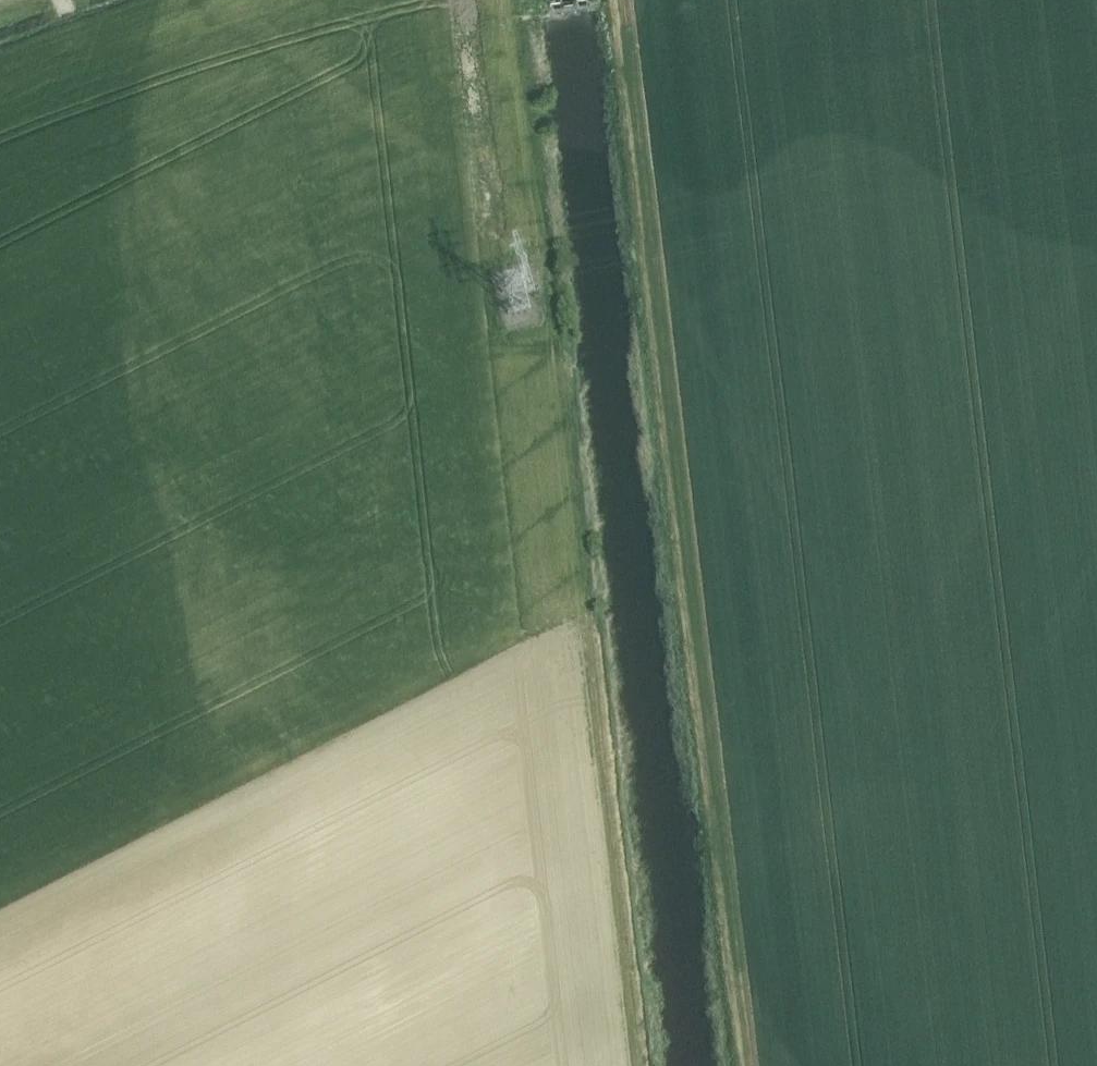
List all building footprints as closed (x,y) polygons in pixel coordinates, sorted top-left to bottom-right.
[(511,284),(519,324),(542,319),(533,279),(511,284)]
